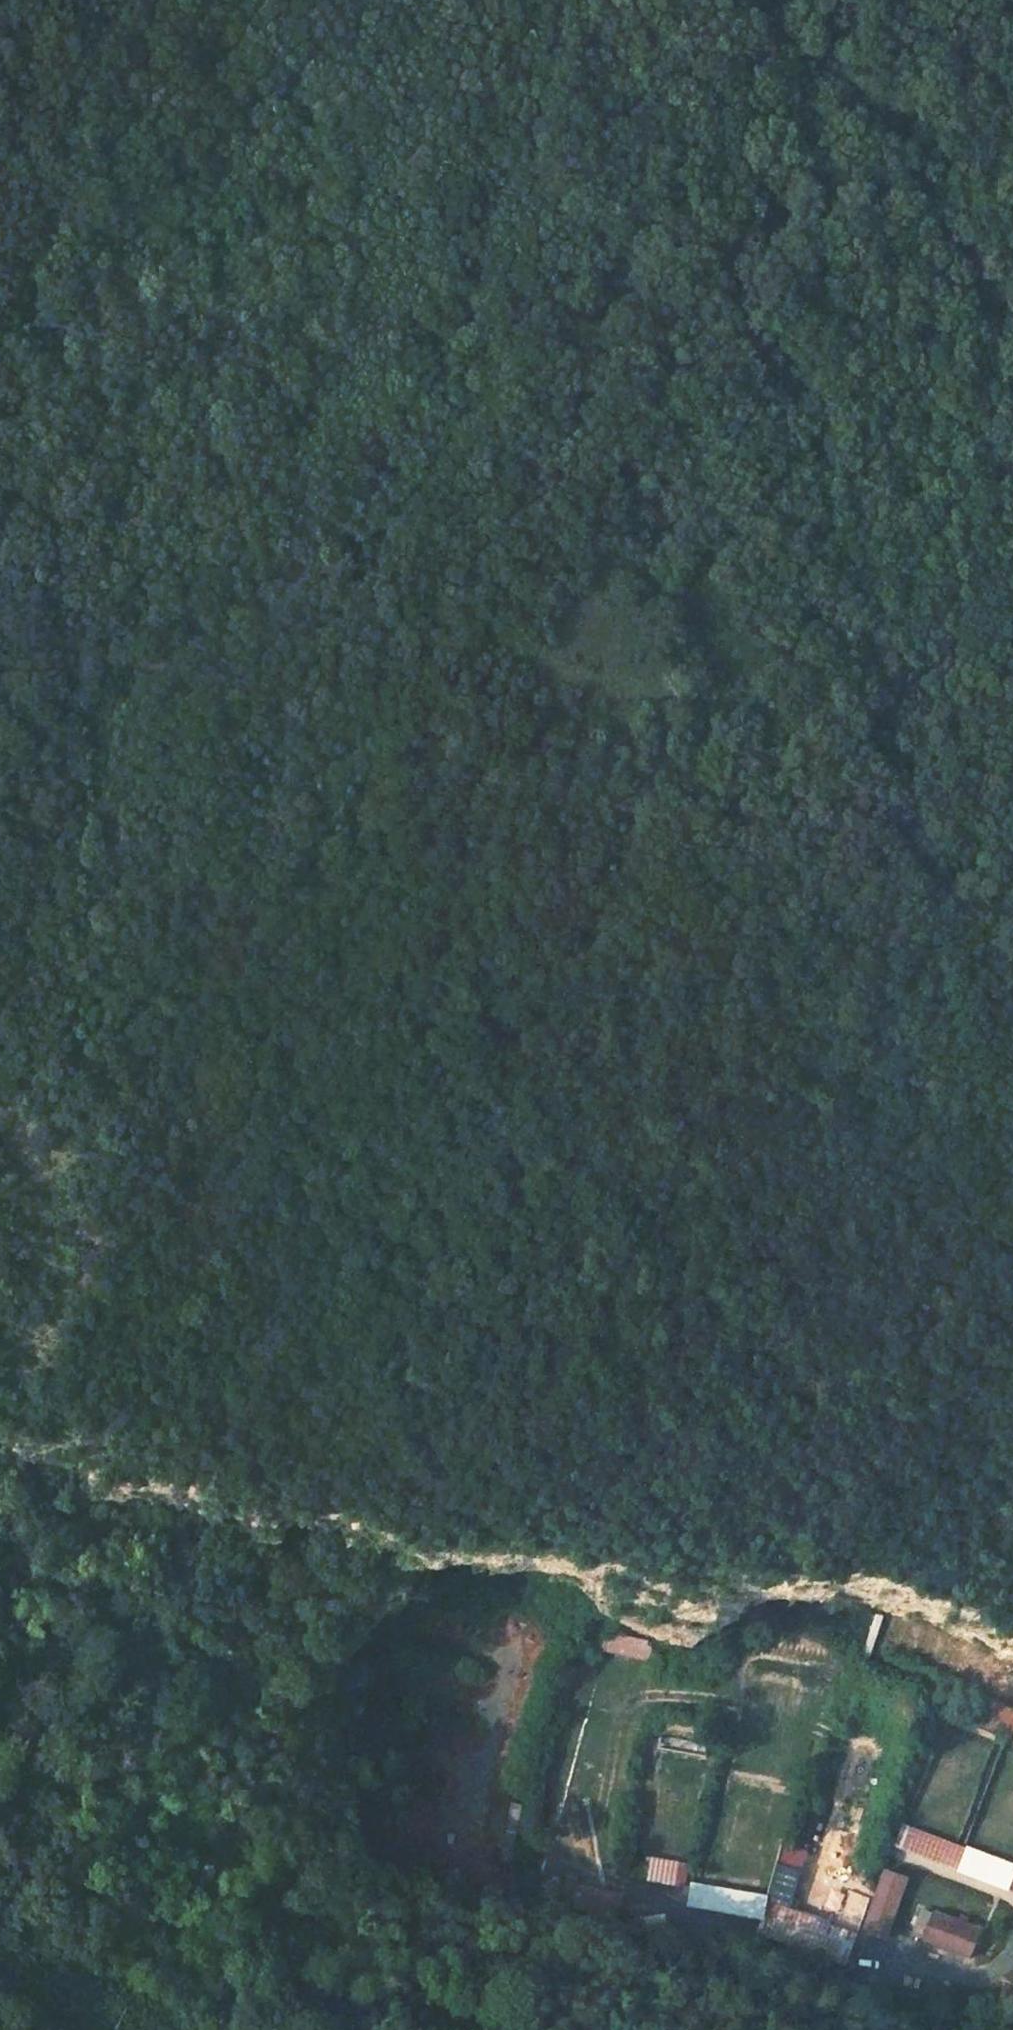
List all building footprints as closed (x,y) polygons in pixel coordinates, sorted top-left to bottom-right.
[(660,1661),(663,1645),(613,1634),(609,1651),(660,1661)] [(940,1834),(927,1871),(1012,1902),(1012,1861),(940,1834)] [(698,1871),(648,1865),(645,1892),(695,1898),(698,1871)] [(879,1867),(858,1929),(884,1937),(905,1875),(879,1867)] [(622,1922),(627,1894),(535,1876),(530,1904),(622,1922)] [(931,1885),(911,1878),(892,1931),(912,1938),(931,1885)] [(782,1928),(787,1905),(713,1891),(708,1915),(782,1928)] [(866,1969),(877,1938),(795,1909),(784,1940),(866,1969)] [(991,1961),(1001,1935),(952,1916),(942,1943),(991,1961)]
